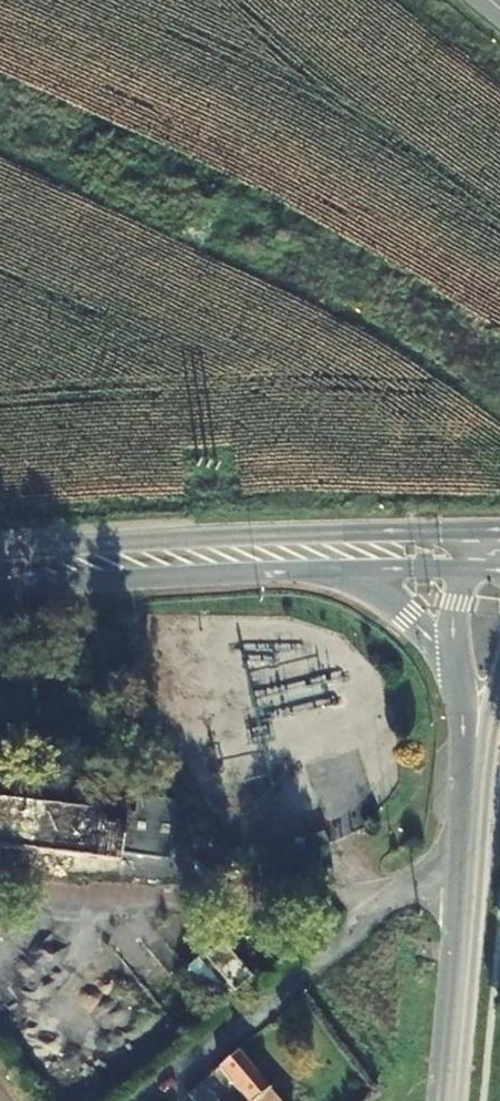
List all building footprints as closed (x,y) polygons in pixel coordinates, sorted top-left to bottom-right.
[(119,861),(124,817),(0,801),(0,846),(119,861)] [(315,838),(319,851),(335,846),(334,842),(331,833),(315,838)] [(205,957),(235,992),(253,979),(224,943),(205,957)] [(197,961),(186,968),(210,996),(221,988),(197,961)] [(114,1072),(168,1031),(117,964),(63,1006),(114,1072)] [(247,1100),(276,1100),(238,1054),(220,1069),(247,1100)] [(203,1083),(187,1096),(191,1100),(216,1100),(203,1083)]
